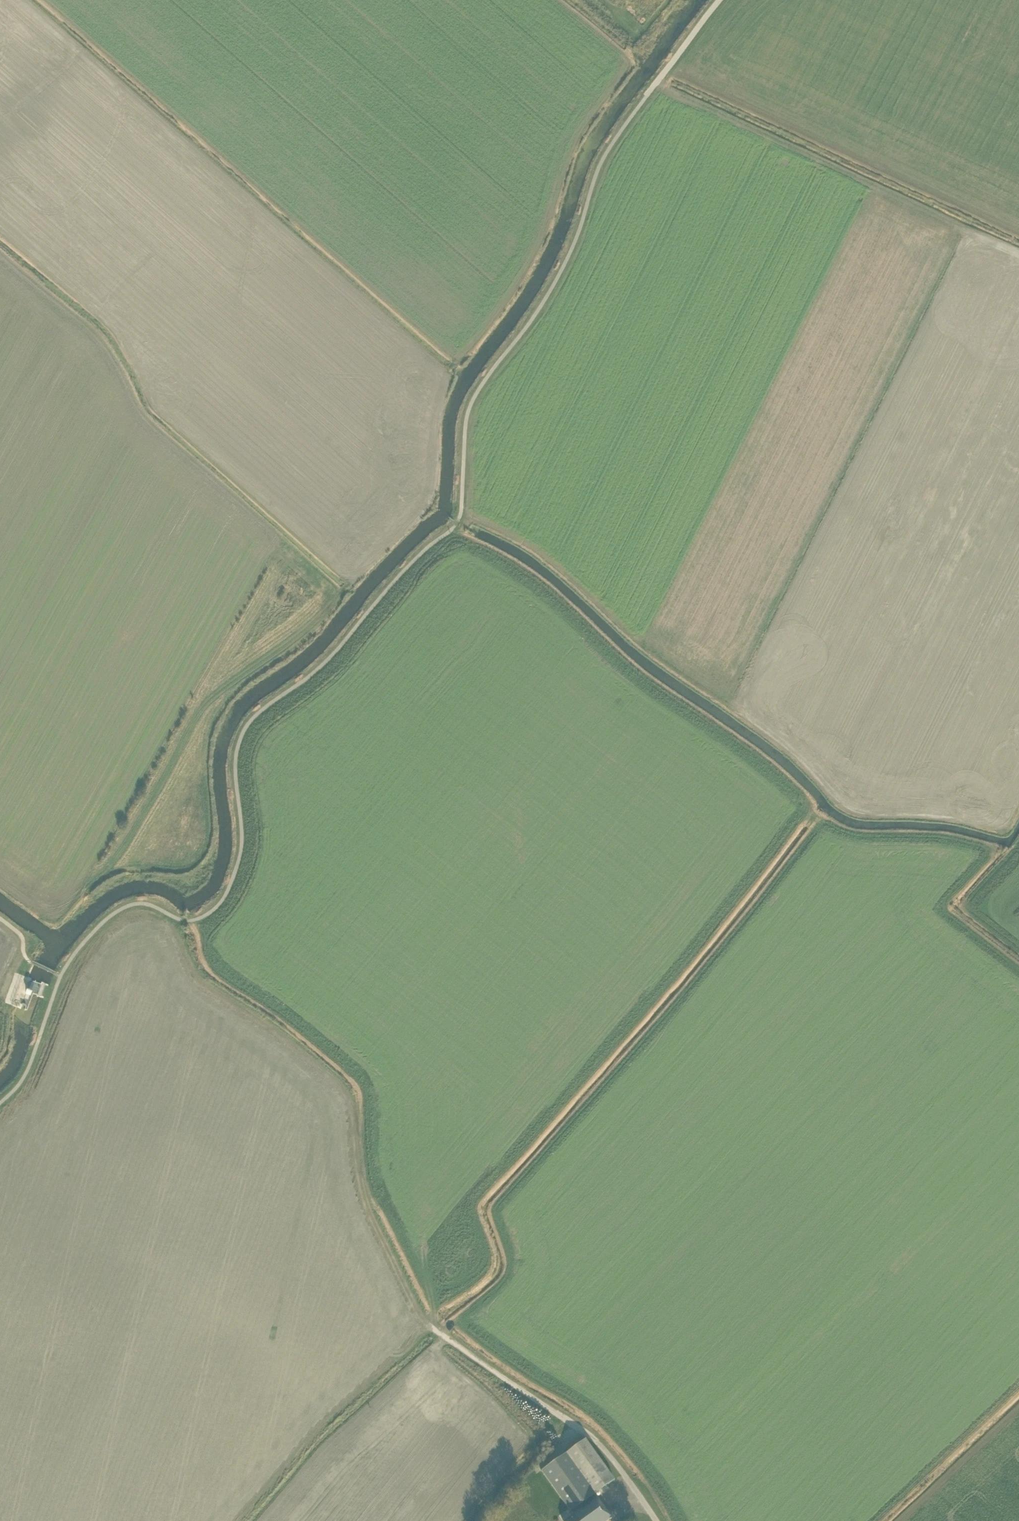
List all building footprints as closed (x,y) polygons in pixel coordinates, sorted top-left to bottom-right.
[(570,1512),(590,1498),(592,1499),(572,1513),(573,1515),(565,1520),(609,1520),(612,1519),(595,1495),(614,1481),(586,1440),(541,1471),(570,1512)]
